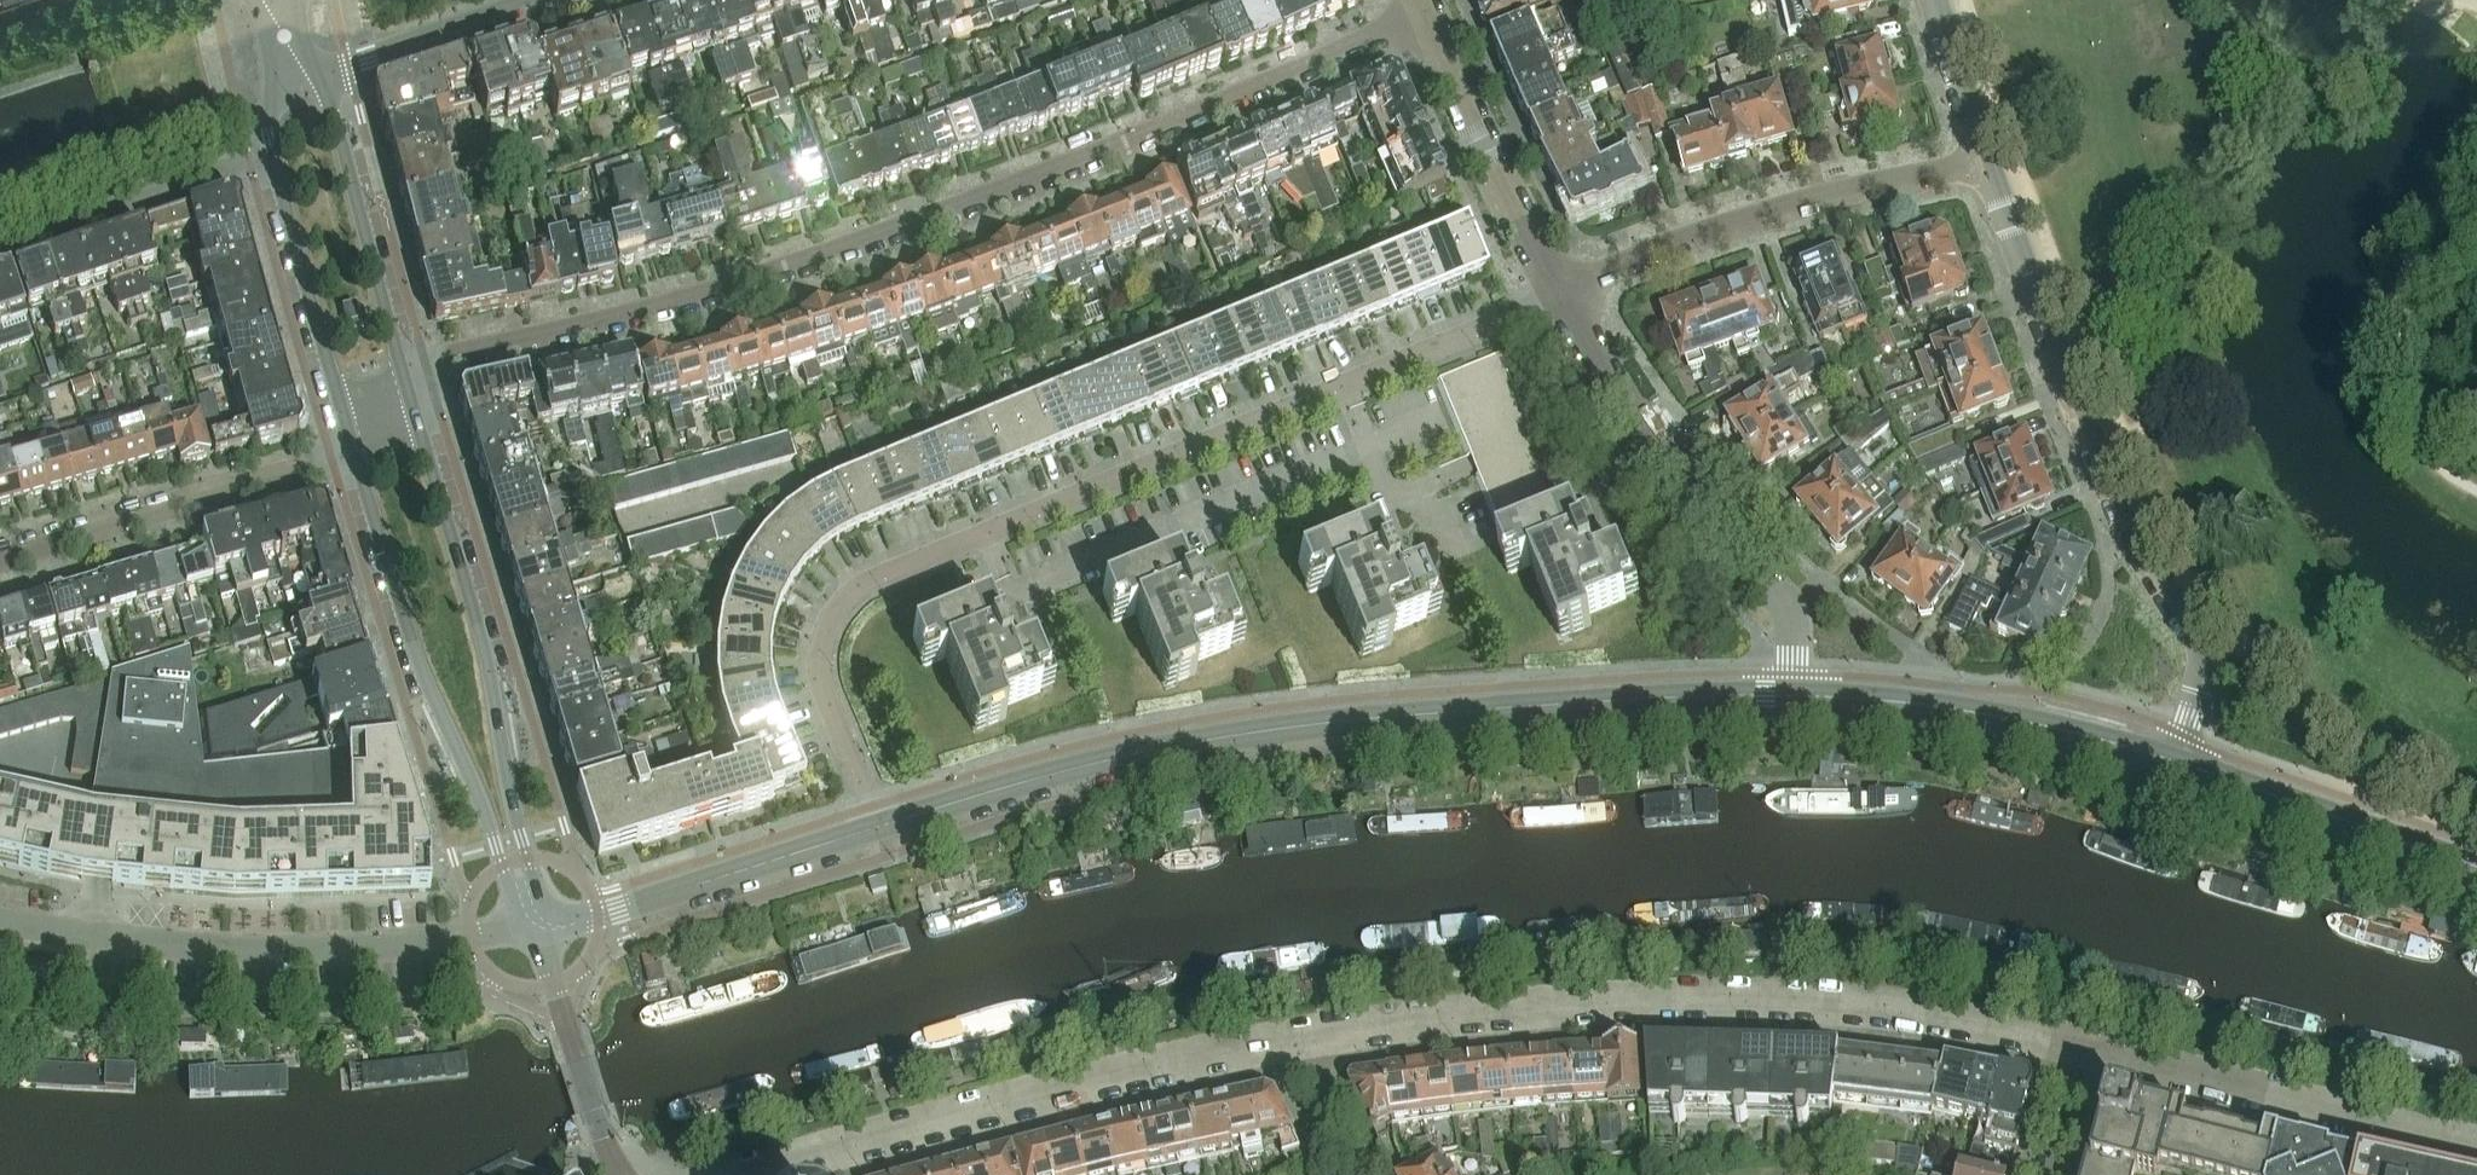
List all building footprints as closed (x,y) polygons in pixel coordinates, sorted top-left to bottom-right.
[(690,55),(707,49),(722,92),(736,87),(708,0),(706,0),(694,4),(690,3),(683,5),(681,8),(675,10),(690,55)] [(755,33),(756,33),(754,28),(745,0),(708,0),(736,87),(756,81),(742,38),(755,33)] [(754,28),(772,22),(782,48),(786,60),(798,56),(794,44),(778,0),(745,0),(754,28)] [(794,44),(809,39),(800,13),(817,7),(815,0),(778,0),(794,44)] [(874,53),(856,0),(820,0),(824,11),(842,5),(854,38),(857,37),(864,57),(874,53)] [(874,53),(879,68),(898,62),(886,25),(877,0),(856,0),(874,53)] [(920,31),(928,28),(933,45),(941,43),(927,0),(909,0),(920,31)] [(941,43),(953,39),(950,30),(956,28),(954,23),(947,0),(927,0),(941,43)] [(1006,21),(999,0),(989,0),(992,9),(997,24),(1006,21)] [(1006,21),(1038,10),(1035,0),(999,0),(1006,21)] [(1086,0),(1083,0),(1070,5),(1072,8),(1074,15),(1090,10),(1086,0)] [(1119,57),(1130,87),(1131,86),(1136,98),(1139,97),(1142,98),(1149,95),(1150,92),(1164,86),(1148,45),(1132,7),(1130,0),(1115,0),(1118,8),(1130,40),(1137,38),(1142,48),(1119,57)] [(1148,45),(1164,86),(1172,83),(1176,84),(1182,81),(1185,77),(1194,73),(1162,0),(1130,0),(1132,7),(1147,1),(1158,29),(1164,26),(1168,37),(1148,45)] [(1194,73),(1206,69),(1210,70),(1216,67),(1218,63),(1221,62),(1222,65),(1223,64),(1210,34),(1209,34),(1204,22),(1182,31),(1178,21),(1184,18),(1177,0),(1162,0),(1194,73)] [(1210,34),(1223,64),(1252,52),(1240,23),(1230,0),(1212,0),(1220,22),(1223,21),(1226,28),(1210,34)] [(1240,23),(1252,52),(1280,39),(1264,0),(1245,0),(1249,9),(1252,9),(1255,16),(1240,23)] [(1280,39),(1310,26),(1299,0),(1264,0),(1280,39)] [(1310,26),(1364,1),(1364,0),(1299,0),(1310,26)] [(1476,0),(1480,11),(1478,16),(1481,22),(1486,24),(1487,28),(1527,12),(1522,0),(1477,0),(1476,0)] [(1817,29),(1816,23),(1866,13),(1872,6),(1870,0),(1781,0),(1783,6),(1789,35),(1817,29)] [(1556,13),(1491,41),(1497,55),(1496,58),(1500,65),(1503,66),(1505,71),(1575,40),(1574,38),(1567,23),(1586,15),(1581,3),(1556,14),(1556,13)] [(1076,20),(1074,15),(1072,8),(1046,17),(1050,29),(1076,20)] [(643,21),(672,109),(694,102),(679,58),(690,55),(675,10),(674,11),(671,9),(663,12),(661,15),(643,21)] [(950,30),(953,39),(997,24),(992,9),(986,11),(986,9),(968,16),(969,18),(954,23),(956,28),(950,30)] [(614,31),(629,75),(643,70),(658,113),(672,109),(643,21),(631,25),(628,24),(621,26),(618,30),(614,31)] [(1086,49),(1105,97),(1106,96),(1111,98),(1120,95),(1122,90),(1130,87),(1119,57),(1116,47),(1106,22),(1092,27),(1098,44),(1086,49)] [(1835,39),(1840,59),(1840,63),(1837,68),(1840,77),(1846,79),(1849,93),(1849,94),(1889,82),(1885,70),(1892,68),(1886,49),(1880,50),(1880,49),(1873,50),(1868,31),(1835,39)] [(1575,40),(1505,71),(1510,83),(1509,85),(1513,94),(1516,95),(1518,100),(1555,84),(1547,65),(1554,62),(1555,64),(1575,56),(1586,50),(1584,45),(1596,39),(1593,32),(1575,40)] [(591,40),(571,46),(590,110),(609,104),(608,101),(629,94),(609,33),(606,35),(602,33),(593,36),(591,40)] [(923,49),(918,35),(906,39),(911,53),(923,49)] [(499,50),(520,112),(534,108),(532,103),(549,97),(548,95),(550,94),(537,55),(534,47),(531,43),(527,42),(527,40),(526,40),(524,40),(523,42),(499,50)] [(1805,102),(1791,41),(1767,46),(1775,81),(1780,80),(1785,83),(1788,86),(1790,92),(1790,99),(1790,105),(1805,102)] [(1030,47),(1033,54),(1054,117),(1065,112),(1069,115),(1077,112),(1078,107),(1081,106),(1065,67),(1050,73),(1039,43),(1030,47)] [(557,119),(580,111),(581,113),(590,110),(571,46),(557,51),(552,50),(537,55),(550,94),(548,95),(549,97),(557,119)] [(1622,48),(1607,54),(1627,98),(1641,92),(1622,48)] [(1797,63),(1813,58),(1810,48),(1795,52),(1797,63)] [(1062,59),(1065,67),(1081,106),(1082,106),(1085,108),(1094,105),(1095,100),(1105,97),(1086,49),(1062,59)] [(470,66),(486,118),(505,112),(507,117),(520,112),(499,50),(485,55),(481,53),(473,56),(470,59),(467,60),(470,66)] [(1015,86),(1030,126),(1032,125),(1036,127),(1044,124),(1046,120),(1054,117),(1033,54),(1022,58),(1031,80),(1015,86)] [(1739,56),(1726,61),(1753,151),(1790,140),(1783,116),(1788,114),(1781,90),(1759,96),(1757,91),(1749,93),(1739,56)] [(842,79),(854,75),(848,58),(836,62),(842,79)] [(386,127),(434,115),(449,111),(476,103),(470,85),(462,59),(382,86),(378,88),(377,89),(376,91),(376,92),(375,94),(375,95),(376,97),(384,128),(386,127)] [(1714,120),(1726,165),(1746,159),(1745,154),(1753,151),(1726,61),(1717,64),(1729,105),(1712,110),(1715,120),(1714,120)] [(986,64),(980,67),(984,78),(990,75),(986,64)] [(1690,74),(1687,65),(1678,68),(1681,77),(1690,74)] [(905,82),(900,68),(880,75),(885,89),(905,82)] [(1358,119),(1360,118),(1407,97),(1396,71),(1390,68),(1324,99),(1322,103),(1330,120),(1353,109),(1358,119)] [(1518,101),(1517,103),(1521,111),(1524,112),(1532,127),(1573,109),(1594,99),(1618,89),(1611,73),(1587,84),(1565,93),(1571,105),(1566,107),(1555,84),(1518,100),(1518,101)] [(989,90),(991,96),(1005,136),(1015,132),(1018,134),(1027,131),(1028,127),(1030,126),(1015,86),(1000,92),(993,74),(990,75),(984,78),(989,90)] [(771,79),(778,100),(791,96),(783,75),(771,79)] [(984,78),(975,82),(979,94),(989,90),(984,78)] [(1889,82),(1849,94),(1849,93),(1844,94),(1849,110),(1838,113),(1844,132),(1854,130),(1854,131),(1884,123),(1886,122),(1889,123),(1890,123),(1891,123),(1894,123),(1895,123),(1897,122),(1899,120),(1900,119),(1901,116),(1901,115),(1901,113),(1900,111),(1899,110),(1897,108),(1896,107),(1895,106),(1895,105),(1892,96),(1889,82)] [(1658,87),(1641,92),(1647,112),(1664,107),(1658,87)] [(978,146),(979,146),(965,106),(951,111),(943,89),(934,92),(955,154),(964,151),(968,154),(976,151),(978,146)] [(774,91),(747,100),(750,109),(777,100),(774,91)] [(1609,95),(1615,109),(1624,105),(1622,100),(1618,91),(1609,95)] [(927,119),(918,123),(932,164),(932,163),(935,162),(939,164),(947,161),(950,157),(955,154),(934,92),(926,95),(931,107),(927,119)] [(1627,98),(1622,100),(1624,105),(1631,119),(1636,129),(1651,125),(1647,112),(1641,92),(1627,98)] [(822,158),(836,198),(837,200),(860,192),(831,108),(826,94),(802,102),(822,158)] [(791,96),(767,105),(772,120),(796,112),(791,96)] [(991,96),(965,106),(979,146),(982,145),(986,147),(995,143),(995,140),(1005,136),(991,96)] [(1360,118),(1379,159),(1426,138),(1424,135),(1426,131),(1422,123),(1418,122),(1407,97),(1360,118)] [(715,119),(727,115),(722,101),(710,105),(715,119)] [(848,102),(831,108),(860,192),(862,192),(861,188),(867,186),(872,188),(880,185),(882,181),(867,141),(856,145),(852,136),(860,133),(853,116),(858,114),(855,103),(850,105),(848,102)] [(471,108),(475,121),(484,118),(481,105),(471,108)] [(1316,158),(1336,150),(1316,106),(1310,109),(1306,107),(1301,109),(1299,113),(1280,121),(1313,199),(1320,214),(1337,207),(1316,158)] [(714,119),(710,109),(680,119),(684,129),(714,119)] [(930,167),(932,164),(918,123),(907,127),(900,109),(886,114),(906,172),(917,168),(922,170),(930,167)] [(1533,131),(1532,134),(1535,142),(1539,142),(1545,156),(1586,137),(1573,109),(1532,127),(1533,131)] [(885,135),(867,141),(882,181),(884,180),(889,182),(896,179),(898,175),(906,172),(886,114),(878,117),(885,135)] [(442,145),(434,115),(386,127),(387,131),(385,135),(387,143),(390,144),(394,157),(418,151),(422,165),(446,159),(452,157),(449,144),(442,145)] [(608,117),(598,120),(609,153),(619,150),(608,117)] [(652,139),(682,129),(678,117),(648,126),(652,139)] [(1631,119),(1619,124),(1628,143),(1640,138),(1636,129),(1631,119)] [(599,157),(609,153),(598,120),(588,124),(599,157)] [(1725,165),(1726,165),(1714,120),(1672,133),(1685,177),(1710,169),(1714,172),(1723,169),(1725,165)] [(1313,199),(1280,121),(1260,130),(1256,129),(1250,132),(1248,135),(1246,135),(1265,181),(1270,192),(1284,186),(1302,204),(1305,203),(1313,199)] [(1361,166),(1343,124),(1333,128),(1359,189),(1370,185),(1365,173),(1378,168),(1374,160),(1361,166)] [(1545,156),(1543,157),(1565,201),(1583,192),(1579,185),(1603,173),(1593,152),(1598,148),(1613,141),(1622,144),(1623,146),(1628,143),(1619,124),(1586,138),(1545,156)] [(824,201),(828,201),(815,163),(799,168),(795,154),(791,143),(783,145),(778,131),(773,133),(787,172),(785,174),(791,192),(795,192),(801,209),(812,206),(817,208),(822,206),(824,201)] [(761,181),(774,220),(775,218),(801,209),(795,192),(791,192),(785,174),(787,172),(773,133),(766,135),(779,175),(761,181)] [(1249,188),(1265,181),(1246,135),(1241,137),(1238,137),(1232,139),(1229,143),(1215,149),(1247,224),(1254,221),(1264,218),(1258,203),(1252,205),(1247,193),(1250,192),(1249,188)] [(491,159),(486,138),(466,143),(472,164),(491,159)] [(1438,164),(1426,138),(1379,159),(1399,201),(1424,189),(1443,180),(1445,179),(1443,176),(1445,172),(1441,165),(1438,164)] [(553,172),(541,141),(520,149),(532,180),(553,172)] [(669,143),(656,147),(659,157),(672,153),(669,143)] [(740,144),(724,149),(749,227),(763,222),(767,225),(772,223),(774,220),(761,181),(748,186),(747,182),(750,177),(740,144)] [(707,183),(723,235),(728,234),(732,236),(737,235),(739,230),(749,227),(724,149),(713,153),(723,186),(728,189),(729,192),(717,195),(713,182),(707,183)] [(1238,229),(1247,224),(1215,149),(1191,159),(1188,159),(1183,161),(1181,164),(1174,167),(1191,207),(1207,201),(1208,203),(1225,196),(1228,201),(1222,203),(1234,230),(1238,229)] [(404,202),(454,189),(446,159),(422,165),(418,151),(394,157),(400,185),(399,189),(401,197),(404,199),(404,202)] [(670,250),(671,250),(660,212),(646,216),(645,212),(648,208),(639,173),(634,157),(616,162),(639,234),(644,258),(658,254),(663,256),(668,255),(670,250)] [(1583,192),(1565,201),(1571,213),(1579,216),(1597,209),(1601,212),(1613,207),(1615,202),(1643,191),(1642,188),(1628,161),(1603,173),(1579,185),(1583,192)] [(624,222),(609,227),(618,265),(622,264),(625,266),(632,265),(634,261),(644,258),(639,234),(616,162),(606,165),(611,181),(620,215),(624,218),(624,222)] [(701,241),(723,235),(707,183),(695,182),(693,173),(678,177),(686,204),(686,207),(691,223),(695,221),(701,241)] [(656,197),(671,250),(676,249),(681,251),(687,249),(689,245),(701,241),(695,221),(691,223),(686,207),(686,204),(678,177),(673,178),(668,179),(663,180),(667,189),(656,197)] [(1157,183),(1145,189),(1146,191),(1164,238),(1167,244),(1168,246),(1170,247),(1173,247),(1176,246),(1185,233),(1188,231),(1193,232),(1194,231),(1194,230),(1173,177),(1169,178),(1166,178),(1160,181),(1157,183)] [(1450,195),(1443,180),(1424,189),(1431,204),(1450,195)] [(438,224),(462,218),(454,189),(404,202),(405,205),(403,207),(405,216),(409,218),(416,244),(441,237),(438,224)] [(1122,200),(1138,242),(1140,247),(1164,238),(1146,191),(1122,200)] [(197,238),(243,227),(239,211),(241,207),(239,199),(231,195),(147,224),(152,240),(194,229),(197,238)] [(559,295),(559,293),(548,244),(533,247),(528,222),(522,195),(508,198),(525,279),(530,302),(559,295)] [(506,222),(501,200),(483,204),(488,225),(506,222)] [(1107,206),(1094,210),(1106,249),(1109,248),(1110,253),(1138,242),(1122,200),(1118,201),(1114,200),(1109,203),(1107,206)] [(1069,218),(1067,219),(1068,221),(1082,258),(1088,256),(1106,249),(1094,210),(1093,208),(1082,213),(1078,212),(1071,215),(1069,218)] [(616,278),(613,266),(604,229),(585,234),(579,209),(569,211),(586,286),(616,278)] [(559,293),(586,286),(569,211),(558,214),(565,238),(548,243),(548,244),(559,293)] [(425,275),(470,264),(473,263),(466,232),(471,231),(468,216),(462,218),(438,224),(441,237),(416,244),(420,258),(418,262),(423,272),(425,275)] [(1044,230),(1041,231),(1055,270),(1057,269),(1064,288),(1082,281),(1086,294),(1096,291),(1082,258),(1068,221),(1056,226),(1052,225),(1046,227),(1044,230)] [(1270,250),(1258,221),(1249,225),(1261,254),(1270,250)] [(1247,224),(1238,229),(1244,239),(1252,236),(1247,224)] [(1487,274),(1482,262),(1466,224),(1441,234),(1462,284),(1487,274)] [(138,273),(156,267),(143,227),(139,228),(136,227),(128,229),(127,232),(113,237),(140,322),(146,320),(141,304),(147,302),(138,273)] [(198,269),(203,285),(203,286),(209,284),(227,278),(223,264),(252,257),(252,256),(254,255),(247,230),(243,228),(243,227),(197,238),(204,267),(198,269)] [(1956,267),(1947,244),(1949,240),(1950,240),(1950,239),(1949,239),(1947,234),(1948,234),(1948,233),(1947,233),(1943,231),(1942,230),(1941,230),(1942,231),(1937,233),(1936,233),(1936,234),(1934,238),(1891,253),(1897,271),(1887,275),(1881,259),(1864,266),(1878,305),(1895,299),(1891,288),(1897,286),(1901,283),(1903,287),(1956,267)] [(1017,239),(1016,239),(1030,280),(1055,270),(1041,231),(1040,232),(1035,231),(1029,233),(1028,237),(1017,241),(1017,239)] [(1462,284),(1441,234),(1417,244),(1438,294),(1462,284)] [(1220,247),(1215,236),(1207,239),(1212,251),(1220,247)] [(81,248),(77,249),(90,289),(107,283),(117,312),(126,309),(140,354),(149,351),(140,322),(113,237),(95,243),(91,243),(83,245),(81,248)] [(990,249),(991,251),(990,252),(1017,322),(1026,319),(1018,298),(1022,297),(1017,285),(1030,280),(1016,239),(1014,240),(1010,240),(1004,242),(1001,245),(990,249)] [(1438,294),(1417,244),(1393,254),(1413,304),(1438,294)] [(1183,280),(1177,265),(1170,248),(1167,249),(1163,251),(1176,283),(1183,280)] [(63,254),(45,260),(76,343),(83,341),(78,323),(83,322),(74,294),(90,289),(77,249),(76,250),(73,249),(65,251),(63,254)] [(964,261),(962,262),(977,300),(995,293),(1000,305),(1003,304),(1011,324),(1017,322),(990,252),(976,257),(972,256),(967,257),(964,261)] [(1413,304),(1393,254),(1368,264),(1389,314),(1413,304)] [(217,313),(265,300),(264,296),(265,294),(263,284),(260,282),(252,257),(223,264),(227,278),(209,284),(217,313)] [(1837,258),(1817,266),(1842,329),(1867,319),(1854,290),(1850,291),(1837,258)] [(1114,259),(1106,262),(1112,279),(1120,276),(1116,264),(1114,259)] [(76,343),(45,260),(32,264),(28,263),(20,266),(18,269),(15,270),(28,309),(41,305),(50,332),(62,329),(65,338),(60,342),(62,348),(65,351),(70,353),(75,368),(83,365),(76,343)] [(977,300),(962,262),(960,262),(957,261),(952,263),(949,266),(938,270),(938,267),(936,268),(957,323),(970,318),(969,315),(981,310),(977,300)] [(1123,262),(1116,264),(1120,276),(1122,281),(1129,278),(1123,262)] [(1177,265),(1183,280),(1184,280),(1192,277),(1186,262),(1177,265)] [(475,286),(470,264),(425,275),(422,276),(434,317),(436,316),(442,319),(481,312),(475,286)] [(1365,324),(1389,314),(1368,264),(1344,274),(1365,324)] [(1817,339),(1842,329),(1817,266),(1797,274),(1809,306),(1805,308),(1817,339)] [(1966,297),(1966,298),(1967,297),(1966,296),(1968,292),(1969,292),(1969,291),(1968,291),(1966,287),(1967,286),(1967,285),(1966,286),(1962,284),(1956,267),(1903,287),(1916,323),(1948,311),(1944,301),(1956,297),(1960,299),(1960,300),(1961,300),(1961,299),(1966,297)] [(913,277),(909,278),(923,319),(924,318),(924,321),(942,315),(945,324),(948,323),(952,336),(961,333),(957,323),(936,268),(926,272),(922,271),(916,273),(913,277)] [(11,271),(10,271),(0,275),(0,346),(31,335),(24,313),(11,271)] [(1340,334),(1365,324),(1344,274),(1320,284),(1340,334)] [(1742,285),(1727,290),(1750,354),(1752,353),(1759,375),(1773,370),(1768,355),(1762,357),(1760,349),(1764,348),(1760,338),(1758,332),(1773,327),(1755,276),(1740,281),(1742,285)] [(923,319),(909,278),(908,279),(904,277),(899,279),(896,283),(882,287),(884,290),(882,290),(895,328),(897,327),(907,355),(920,350),(911,323),(923,319)] [(192,299),(186,278),(167,282),(173,304),(192,299)] [(530,303),(530,302),(525,279),(511,282),(490,287),(489,283),(475,286),(481,312),(530,303)] [(1316,344),(1340,334),(1320,284),(1296,294),(1316,344)] [(1050,304),(1044,286),(1035,289),(1041,307),(1050,304)] [(858,299),(854,300),(867,338),(869,337),(872,347),(890,341),(887,331),(895,328),(882,290),(870,294),(866,293),(860,295),(858,299)] [(1701,299),(1696,301),(1713,349),(1734,341),(1736,346),(1740,357),(1750,354),(1727,290),(1714,295),(1710,292),(1703,295),(1701,299)] [(1292,354),(1316,344),(1296,294),(1271,304),(1292,354)] [(829,305),(827,306),(841,347),(867,338),(854,300),(853,300),(850,299),(844,301),(842,304),(830,308),(829,305)] [(225,344),(273,331),(272,326),(273,322),(271,315),(268,313),(265,300),(217,313),(198,318),(198,320),(185,324),(181,310),(172,313),(179,339),(221,328),(225,344)] [(1728,390),(1713,349),(1696,301),(1664,312),(1664,320),(1667,328),(1671,330),(1682,360),(1686,359),(1689,368),(1702,363),(1709,383),(1700,388),(1706,400),(1728,390)] [(1268,364),(1292,354),(1271,304),(1247,314),(1268,364)] [(356,305),(342,308),(347,326),(348,326),(350,332),(361,329),(359,321),(361,321),(356,305)] [(841,347),(827,306),(816,310),(813,309),(806,311),(804,314),(800,315),(801,317),(799,318),(815,367),(845,357),(841,347)] [(1244,374),(1268,364),(1247,314),(1223,324),(1244,374)] [(779,325),(773,326),(786,365),(799,361),(807,385),(820,380),(815,367),(799,318),(791,321),(786,319),(780,322),(779,325)] [(1135,318),(1127,321),(1131,330),(1138,327),(1135,318)] [(1220,384),(1244,374),(1223,324),(1199,334),(1220,384)] [(750,331),(747,332),(759,372),(762,371),(762,373),(770,398),(778,395),(773,381),(788,376),(785,366),(786,365),(773,326),(769,325),(764,327),(763,330),(751,333),(750,331)] [(1889,333),(1887,328),(1872,334),(1881,358),(1896,352),(1894,348),(1895,347),(1889,333)] [(1901,328),(1889,333),(1895,347),(1907,342),(1901,328)] [(259,382),(285,375),(277,345),(279,341),(276,333),(273,331),(225,344),(230,363),(192,373),(198,395),(219,389),(216,375),(227,372),(228,377),(229,376),(229,374),(255,368),(259,382)] [(721,342),(719,343),(730,380),(732,380),(759,372),(747,332),(746,332),(743,332),(737,333),(734,336),(720,340),(721,342)] [(1195,394),(1220,384),(1199,334),(1175,344),(1195,394)] [(1885,411),(1938,390),(1994,368),(1987,350),(1987,349),(1989,346),(1986,338),(1978,334),(1970,337),(1968,341),(1918,360),(1927,384),(1881,400),(1885,411)] [(730,380),(719,343),(710,346),(706,344),(700,345),(698,349),(691,351),(706,401),(735,392),(732,380),(730,380)] [(1150,354),(1171,404),(1195,394),(1175,344),(1150,354)] [(667,354),(666,355),(687,430),(688,433),(697,431),(690,405),(706,401),(691,351),(688,349),(681,351),(679,354),(668,357),(667,354)] [(1836,381),(1824,351),(1811,357),(1823,386),(1836,381)] [(1504,352),(1434,380),(1435,381),(1502,542),(1570,514),(1504,353),(1504,352)] [(600,362),(595,363),(608,412),(610,412),(609,410),(625,406),(626,410),(630,409),(633,421),(637,438),(650,435),(630,354),(613,358),(609,357),(602,359),(600,362)] [(854,354),(845,357),(849,369),(858,366),(854,354)] [(1126,364),(1147,414),(1171,404),(1150,354),(1126,364)] [(642,362),(638,363),(650,408),(669,403),(677,433),(687,430),(666,355),(656,358),(651,357),(644,360),(642,362)] [(1743,447),(1746,445),(1786,420),(1777,405),(1784,399),(1780,393),(1816,374),(1810,356),(1806,358),(1754,382),(1763,397),(1744,407),(1745,409),(1726,420),(1743,447)] [(59,375),(53,360),(47,362),(52,377),(59,375)] [(123,366),(128,380),(138,377),(133,363),(123,366)] [(571,368),(567,369),(579,419),(596,415),(599,426),(596,427),(604,464),(590,468),(592,473),(602,478),(621,474),(607,412),(608,412),(595,363),(583,366),(581,364),(572,366),(571,368)] [(929,387),(921,363),(909,368),(917,391),(929,387)] [(1102,373),(1123,424),(1147,414),(1126,364),(1102,373)] [(858,366),(849,369),(852,381),(861,378),(858,366)] [(246,417),(293,404),(291,399),(293,394),(291,386),(287,384),(285,375),(259,382),(255,368),(229,374),(229,376),(228,377),(231,389),(238,387),(246,417)] [(1938,390),(1941,399),(1951,425),(1994,409),(1998,411),(2006,408),(2009,400),(2006,392),(2002,390),(1994,368),(1938,390)] [(579,419),(567,369),(555,372),(552,371),(544,373),(541,376),(527,379),(536,413),(538,425),(545,425),(569,419),(579,466),(592,473),(590,468),(579,419)] [(1078,383),(1098,434),(1123,424),(1102,373),(1078,383)] [(98,374),(71,383),(75,396),(96,390),(95,387),(101,385),(98,374)] [(165,374),(157,377),(160,390),(168,388),(165,374)] [(915,387),(911,376),(885,386),(889,397),(915,387)] [(502,382),(511,417),(536,413),(527,379),(524,377),(502,382)] [(1748,386),(1745,377),(1726,384),(1730,393),(1748,386)] [(46,378),(35,382),(38,390),(49,386),(46,378)] [(502,382),(464,390),(461,397),(470,429),(511,417),(502,382)] [(1054,393),(1074,444),(1098,434),(1078,383),(1054,393)] [(168,388),(160,390),(161,391),(164,403),(172,400),(169,389),(169,388),(168,388)] [(751,409),(746,389),(736,392),(742,411),(751,409)] [(932,400),(928,389),(914,395),(918,406),(932,400)] [(160,390),(152,393),(155,405),(164,403),(161,391),(160,390)] [(54,391),(47,393),(50,402),(56,400),(54,391)] [(104,395),(107,406),(126,467),(136,464),(141,466),(149,464),(151,460),(152,459),(140,419),(121,425),(111,392),(104,395)] [(38,396),(37,396),(40,408),(50,405),(46,393),(38,396)] [(833,413),(826,393),(814,397),(821,417),(833,413)] [(1050,454),(1074,444),(1054,393),(1030,403),(1050,454)] [(916,403),(912,395),(898,401),(901,409),(916,403)] [(1026,464),(1050,454),(1030,403),(1005,413),(1026,464)] [(296,415),(293,404),(246,417),(248,427),(211,438),(216,457),(252,446),(298,434),(302,425),(300,417),(296,415)] [(100,420),(86,424),(101,474),(102,474),(106,476),(114,474),(116,470),(126,467),(107,406),(97,408),(100,420)] [(155,415),(140,419),(152,459),(154,459),(157,460),(166,458),(167,454),(177,452),(168,414),(167,411),(155,415)] [(177,452),(178,454),(181,464),(192,461),(198,462),(204,460),(208,457),(211,456),(199,414),(178,420),(176,411),(168,414),(177,452)] [(1795,501),(1795,505),(1799,509),(1801,507),(1817,526),(1871,480),(1872,478),(1855,457),(1892,424),(1885,411),(1854,433),(1841,443),(1850,453),(1831,467),(1834,470),(1802,497),(1801,496),(1795,501)] [(470,429),(480,464),(518,452),(513,433),(519,432),(517,425),(527,423),(528,428),(538,425),(536,413),(511,417),(470,429)] [(1001,474),(1026,464),(1005,413),(981,423),(1001,474)] [(851,426),(847,416),(840,418),(844,429),(851,426)] [(1786,420),(1746,445),(1763,470),(1803,447),(1806,451),(1818,444),(1805,422),(1791,429),(1786,420)] [(226,430),(224,421),(210,425),(212,433),(226,430)] [(977,484),(1001,474),(981,423),(957,433),(977,484)] [(1847,423),(1834,432),(1841,443),(1854,433),(1847,423)] [(99,475),(101,474),(86,424),(59,432),(74,482),(85,479),(89,481),(97,479),(99,475)] [(47,447),(37,450),(49,491),(50,490),(53,492),(61,489),(63,486),(74,482),(59,432),(58,433),(56,426),(42,430),(47,447)] [(1908,452),(1917,465),(1961,446),(1955,432),(1954,431),(1908,451),(1908,452)] [(735,443),(732,432),(717,437),(720,448),(735,443)] [(829,443),(836,439),(833,432),(826,436),(829,443)] [(933,443),(953,494),(977,484),(957,433),(933,443)] [(11,434),(0,438),(0,450),(14,446),(11,434)] [(775,438),(781,462),(795,458),(788,434),(775,438)] [(1572,454),(1585,449),(1580,435),(1567,441),(1572,454)] [(767,466),(781,462),(775,438),(761,442),(767,466)] [(1971,463),(1982,492),(2038,470),(2033,458),(2036,456),(2032,444),(2028,445),(2027,441),(2022,443),(2018,439),(2010,442),(2010,448),(1971,463)] [(538,440),(526,444),(528,451),(540,447),(538,440)] [(704,452),(701,440),(689,443),(693,455),(704,452)] [(747,446),(753,470),(767,466),(761,442),(747,446)] [(953,494),(933,443),(896,458),(917,509),(953,494)] [(739,474),(753,470),(747,446),(733,450),(739,474)] [(1961,446),(1917,465),(1925,477),(1967,460),(1961,446)] [(46,491),(49,491),(37,450),(10,458),(23,498),(32,495),(36,497),(44,495),(46,491)] [(719,454),(726,478),(739,474),(733,450),(719,454)] [(518,452),(480,464),(488,493),(512,486),(516,500),(544,492),(540,479),(535,481),(525,451),(518,452)] [(657,466),(653,451),(645,453),(648,468),(657,466)] [(712,482),(726,478),(719,454),(705,458),(712,482)] [(0,461),(0,506),(2,507),(9,505),(11,501),(23,498),(10,458),(0,461)] [(691,462),(698,486),(712,482),(705,458),(691,462)] [(896,458),(884,463),(860,473),(881,524),(917,509),(896,458)] [(684,490),(698,486),(691,462),(677,466),(684,490)] [(663,470),(670,494),(684,490),(677,466),(663,470)] [(656,498),(670,494),(663,470),(649,474),(656,498)] [(2044,485),(2038,470),(1982,492),(1994,523),(2033,509),(2037,512),(2045,509),(2046,503),(2048,502),(2048,503),(2051,502),(2049,497),(2052,496),(2047,483),(2044,485)] [(567,473),(551,478),(554,489),(571,484),(584,480),(582,472),(568,476),(567,473)] [(836,483),(856,534),(881,524),(860,473),(836,483)] [(635,478),(642,502),(656,498),(649,474),(635,478)] [(628,506),(642,502),(635,478),(621,482),(628,506)] [(1871,480),(1817,526),(1834,546),(1832,548),(1836,553),(1842,553),(1847,548),(1846,547),(1873,523),(1875,524),(1895,508),(1871,480)] [(628,506),(621,482),(607,486),(614,510),(628,506)] [(856,534),(836,483),(808,497),(807,498),(796,506),(828,550),(835,545),(856,534)] [(501,534),(501,536),(547,522),(543,509),(559,504),(558,500),(574,495),(571,484),(554,489),(544,492),(516,500),(512,486),(488,493),(497,521),(496,523),(496,525),(496,526),(496,528),(497,530),(498,531),(499,533),(500,534),(501,534)] [(606,506),(600,487),(587,491),(593,510),(606,506)] [(1906,516),(1916,506),(1905,494),(1894,503),(1906,516)] [(289,511),(299,547),(334,538),(325,508),(318,503),(289,511)] [(762,537),(803,572),(819,556),(828,550),(796,506),(784,514),(762,537)] [(1922,513),(1916,506),(1906,516),(1895,527),(1906,535),(1909,531),(1922,513)] [(292,549),(299,547),(289,511),(251,522),(263,562),(269,587),(282,584),(284,591),(291,589),(282,557),(293,554),(292,549)] [(737,511),(723,515),(730,539),(738,537),(748,523),(738,516),(737,511)] [(1586,542),(1574,513),(1570,514),(1502,542),(1498,544),(1511,575),(1531,566),(1556,628),(1566,626),(1570,635),(1591,627),(1587,616),(1626,600),(1624,590),(1633,586),(1619,552),(1609,556),(1601,536),(1586,542)] [(730,539),(723,515),(709,519),(716,543),(730,539)] [(709,519),(696,523),(702,547),(716,543),(709,519)] [(1959,575),(1971,583),(1972,581),(1989,549),(2033,531),(2029,520),(1975,542),(1968,533),(1962,541),(1970,552),(1964,565),(1965,566),(1959,575)] [(263,562),(251,522),(233,527),(251,592),(269,587),(263,562)] [(557,554),(547,522),(501,536),(502,539),(502,541),(502,542),(502,544),(502,545),(503,547),(503,548),(505,549),(506,550),(511,568),(557,554)] [(702,547),(696,523),(682,527),(689,551),(702,547)] [(258,619),(251,592),(233,527),(203,535),(207,550),(214,575),(222,600),(235,597),(243,627),(244,629),(256,626),(255,620),(258,619)] [(682,527),(668,531),(675,555),(689,551),(682,527)] [(675,555),(668,531),(655,535),(661,558),(675,555)] [(1433,604),(1419,570),(1408,574),(1400,554),(1385,560),(1373,531),(1298,562),(1310,593),(1330,585),(1356,646),(1366,644),(1370,654),(1391,645),(1387,634),(1425,618),(1423,608),(1433,604)] [(1904,601),(1930,561),(1935,552),(1920,542),(1922,539),(1909,531),(1898,547),(1904,551),(1886,578),(1878,579),(1881,593),(1888,591),(1904,601)] [(571,539),(574,549),(589,545),(587,534),(571,539)] [(2005,549),(1995,554),(2006,559),(2074,589),(2087,560),(2056,546),(2058,542),(2041,534),(2032,555),(2036,557),(2033,563),(2029,561),(2024,558),(2005,549)] [(655,535),(641,539),(647,562),(661,558),(655,535)] [(790,590),(803,572),(762,537),(744,561),(790,590)] [(305,576),(343,566),(334,538),(299,547),(303,560),(301,561),(305,576)] [(634,566),(647,562),(641,539),(627,543),(634,566)] [(511,568),(510,569),(515,585),(515,586),(514,586),(514,587),(514,588),(514,589),(514,590),(514,591),(514,592),(515,592),(515,593),(515,594),(516,594),(516,595),(517,595),(517,596),(518,596),(518,597),(520,601),(521,601),(567,587),(562,569),(568,567),(568,565),(580,562),(578,558),(592,553),(589,545),(574,549),(557,554),(511,568)] [(196,590),(213,585),(203,551),(200,552),(196,550),(190,552),(188,556),(176,559),(200,638),(210,635),(196,590)] [(1930,561),(1904,601),(1917,610),(1919,618),(1933,616),(1931,609),(1950,581),(1954,583),(1959,575),(1962,570),(1965,566),(1964,565),(1952,557),(1949,562),(1935,552),(1930,561)] [(176,559),(151,566),(161,600),(174,597),(187,642),(200,638),(176,559)] [(2017,574),(2007,597),(2060,620),(2067,605),(2074,589),(2006,559),(2002,568),(2017,574)] [(780,609),(790,590),(744,561),(730,588),(780,609)] [(1189,590),(1177,561),(1102,592),(1115,623),(1135,614),(1160,676),(1170,674),(1174,683),(1195,674),(1191,664),(1230,648),(1228,638),(1237,634),(1223,600),(1213,604),(1204,584),(1189,590)] [(151,566),(125,573),(149,654),(159,651),(149,616),(165,611),(161,600),(151,566)] [(351,594),(343,566),(305,576),(314,606),(348,597),(348,595),(351,594)] [(125,573),(100,581),(110,615),(126,611),(130,624),(125,625),(135,658),(149,654),(125,573)] [(94,620),(110,615),(100,581),(74,588),(91,652),(98,675),(109,672),(94,620)] [(1971,583),(1950,628),(1969,636),(1981,609),(1987,611),(1992,601),(2008,609),(2006,612),(2000,610),(1990,632),(2018,644),(2029,643),(2031,649),(2036,651),(2041,648),(2046,650),(2060,620),(2007,597),(1972,581),(1971,583)] [(525,613),(529,632),(576,618),(567,587),(521,601),(521,602),(521,603),(521,605),(521,607),(521,608),(522,610),(523,611),(524,612),(525,613)] [(91,652),(74,588),(64,591),(60,589),(55,590),(53,594),(49,595),(59,630),(63,641),(77,637),(82,654),(91,652)] [(773,630),(780,609),(730,588),(720,617),(773,630)] [(54,632),(44,597),(18,604),(30,641),(40,678),(23,683),(26,693),(52,685),(42,650),(58,646),(54,632)] [(348,597),(314,606),(307,608),(312,624),(297,629),(298,634),(268,643),(271,652),(355,626),(353,619),(355,618),(353,613),(353,600),(349,598),(348,597)] [(583,603),(587,615),(603,610),(599,598),(583,603)] [(30,641),(18,604),(0,609),(0,636),(4,649),(30,641)] [(1047,678),(1033,644),(1023,648),(1014,628),(999,634),(987,605),(912,636),(925,667),(945,659),(970,720),(980,718),(984,728),(1005,719),(1001,708),(1040,692),(1038,682),(1047,678)] [(576,618),(529,632),(538,663),(585,648),(579,628),(606,620),(603,610),(587,615),(576,618)] [(770,652),(773,630),(720,617),(715,648),(770,652)] [(260,640),(256,626),(244,629),(243,627),(228,631),(233,647),(260,640)] [(321,653),(326,667),(366,654),(366,652),(367,648),(365,640),(361,638),(359,632),(357,632),(355,626),(271,652),(275,666),(321,653)] [(591,666),(585,648),(538,663),(549,694),(640,666),(636,652),(591,666)] [(715,648),(715,679),(770,674),(770,652),(715,648)] [(102,738),(100,751),(98,764),(96,777),(89,818),(79,883),(83,884),(235,898),(351,895),(347,752),(252,762),(203,767),(196,710),(188,650),(111,674),(111,676),(112,676),(102,738)] [(387,715),(381,694),(380,694),(376,680),(377,680),(370,660),(196,710),(203,766),(258,760),(256,751),(310,736),(302,710),(313,697),(318,696),(328,730),(333,729),(333,730),(387,715)] [(549,694),(556,718),(602,704),(598,691),(644,677),(640,666),(549,694)] [(275,680),(271,668),(258,672),(262,684),(275,680)] [(773,696),(770,674),(715,679),(720,709),(773,696)] [(75,721),(77,734),(102,738),(112,676),(111,676),(111,678),(75,721)] [(111,678),(53,695),(61,721),(75,721),(111,678)] [(14,685),(0,689),(0,703),(18,697),(14,685)] [(669,686),(657,690),(659,698),(672,694),(669,686)] [(47,725),(61,721),(53,695),(39,700),(47,725)] [(780,717),(773,696),(720,709),(729,738),(780,717)] [(39,700),(25,704),(32,729),(47,725),(39,700)] [(18,733),(32,729),(25,704),(11,708),(18,733)] [(556,718),(566,750),(611,736),(602,704),(556,718)] [(0,711),(0,724),(4,737),(18,733),(11,708),(0,711)] [(388,717),(320,736),(325,753),(397,747),(388,717)] [(758,757),(790,741),(780,717),(729,738),(741,763),(758,757)] [(100,751),(102,738),(77,734),(75,747),(100,751)] [(687,734),(668,740),(672,753),(691,747),(687,734)] [(617,754),(611,736),(566,750),(575,782),(621,769),(653,760),(650,749),(636,754),(635,748),(617,754)] [(790,741),(758,757),(769,792),(800,779),(798,774),(803,772),(790,741)] [(1837,776),(1837,746),(1826,745),(1825,775),(1837,776)] [(75,747),(72,760),(98,764),(100,751),(75,747)] [(395,747),(347,752),(351,895),(430,893),(429,855),(395,747)] [(1655,773),(1654,753),(1639,755),(1640,774),(1655,773)] [(697,784),(647,800),(641,779),(632,782),(630,775),(577,791),(598,858),(772,803),(769,792),(758,757),(741,763),(730,766),(733,773),(711,780),(708,773),(695,777),(697,784)] [(96,777),(98,764),(72,760),(70,773),(96,777)] [(1375,794),(1374,777),(1361,778),(1363,795),(1375,794)] [(1584,784),(1585,793),(1598,792),(1597,781),(1584,782),(1584,784)] [(1796,787),(1795,812),(1906,812),(1906,788),(1796,787)] [(2049,798),(2030,792),(2026,805),(2045,811),(2049,798)] [(1730,793),(1655,798),(1657,830),(1732,825),(1730,793)] [(1949,796),(1945,817),(2041,839),(2046,818),(1949,796)] [(79,883),(89,818),(0,798),(0,866),(79,883)] [(1234,802),(1236,812),(1254,809),(1252,798),(1234,802)] [(1617,801),(1508,810),(1510,834),(1619,824),(1617,801)] [(2152,812),(2137,806),(2132,818),(2148,823),(2152,812)] [(1176,827),(1201,821),(1198,807),(1173,813),(1176,827)] [(1472,812),(1366,818),(1367,839),(1473,833),(1472,812)] [(1113,814),(1103,816),(1105,825),(1114,823),(1113,814)] [(1354,814),(1239,829),(1243,860),(1358,845),(1354,814)] [(2087,829),(2080,850),(2177,883),(2184,862),(2087,829)] [(1228,839),(1145,858),(1149,879),(1233,859),(1228,839)] [(2295,879),(2301,860),(2290,856),(2283,875),(2295,879)] [(939,865),(944,879),(963,874),(963,873),(958,859),(939,865)] [(1133,862),(1038,884),(1042,905),(1138,883),(1133,862)] [(2202,870),(2196,892),(2303,925),(2310,903),(2202,870)] [(886,889),(883,877),(869,881),(872,892),(886,889)] [(1026,886),(924,917),(931,942),(1033,911),(1026,886)] [(1773,897),(1626,908),(1628,933),(1775,921),(1773,897)] [(1793,907),(1793,929),(1896,932),(1897,910),(1793,907)] [(2325,910),(2318,936),(2434,967),(2441,942),(2325,910)] [(2447,936),(2450,926),(2452,915),(2436,911),(2433,921),(2430,931),(2447,936)] [(1917,912),(1911,936),(2047,964),(2052,940),(1917,912)] [(1496,914),(1348,934),(1352,959),(1499,940),(1496,914)] [(905,925),(791,962),(800,988),(913,951),(905,925)] [(1765,952),(1764,938),(1743,938),(1744,952),(1765,952)] [(1331,944),(1235,962),(1240,983),(1335,965),(1331,944)] [(2457,975),(2476,982),(2476,952),(2465,948),(2457,975)] [(645,968),(655,966),(652,955),(643,957),(645,968)] [(1527,966),(1526,955),(1511,957),(1512,967),(1527,966)] [(1882,973),(1884,962),(1865,960),(1864,971),(1882,973)] [(2086,961),(2081,985),(2201,1011),(2206,987),(2086,961)] [(1966,964),(1963,978),(1986,983),(1989,969),(1966,964)] [(660,965),(655,966),(645,968),(649,984),(664,981),(660,965)] [(1670,974),(1680,974),(1680,966),(1670,966),(1670,974)] [(767,971),(646,1006),(642,1012),(639,1017),(637,1022),(642,1025),(647,1027),(654,1028),(777,994),(778,993),(782,991),(785,989),(787,986),(788,983),(787,979),(786,976),(784,973),(781,971),(777,970),(774,970),(767,971)] [(1439,972),(1440,983),(1464,981),(1463,970),(1439,972)] [(1180,971),(1076,993),(1081,1015),(1185,992),(1180,971)] [(2026,986),(2022,1000),(2037,1004),(2040,990),(2026,986)] [(1356,989),(1357,997),(1365,996),(1364,988),(1356,989)] [(1272,996),(1254,999),(1257,1013),(1275,1009),(1272,996)] [(2237,996),(2231,1016),(2319,1040),(2324,1020),(2237,996)] [(1028,1008),(918,1035),(923,1056),(1033,1029),(1028,1008)] [(55,1035),(56,1024),(41,1023),(40,1034),(55,1035)] [(265,1037),(264,1026),(249,1027),(250,1038),(265,1037)] [(411,1039),(409,1029),(394,1031),(395,1041),(411,1039)] [(1086,1036),(1089,1048),(1106,1045),(1103,1033),(1086,1036)] [(2379,1036),(2373,1057),(2431,1072),(2436,1052),(2379,1036)] [(987,1046),(990,1059),(1006,1055),(1003,1041),(987,1046)] [(882,1047),(791,1073),(796,1093),(888,1067),(882,1047)] [(1639,1048),(1637,1048),(1604,1050),(1604,1052),(1608,1108),(1609,1108),(1643,1107),(1639,1048)] [(1750,1113),(1801,1115),(1801,1116),(1801,1118),(1802,1119),(1802,1120),(1804,1121),(1805,1122),(1806,1123),(1808,1123),(1809,1122),(1811,1122),(1812,1121),(1813,1119),(1813,1118),(1813,1117),(1813,1115),(1816,1115),(1819,1061),(1819,1053),(1646,1048),(1651,1110),(1675,1111),(1675,1112),(1675,1114),(1676,1115),(1676,1116),(1678,1118),(1679,1118),(1680,1119),(1682,1119),(1683,1118),(1685,1118),(1686,1117),(1687,1116),(1687,1114),(1687,1113),(1687,1111),(1739,1113),(1738,1114),(1739,1116),(1739,1117),(1740,1118),(1741,1119),(1742,1120),(1744,1121),(1745,1121),(1746,1120),(1748,1120),(1749,1119),(1750,1118),(1750,1116),(1750,1115),(1750,1113)] [(2307,1065),(2319,1068),(2323,1053),(2311,1050),(2307,1065)] [(1569,1054),(1574,1111),(1608,1108),(1604,1052),(1589,1053),(1585,1051),(1578,1051),(1575,1053),(1569,1054)] [(1540,1056),(1545,1114),(1574,1111),(1569,1054),(1565,1052),(1558,1053),(1555,1055),(1540,1056)] [(1933,1116),(1934,1113),(1944,1067),(1925,1064),(1922,1061),(1917,1061),(1913,1063),(1841,1054),(1840,1054),(1838,1070),(1832,1103),(1933,1116)] [(441,1055),(334,1064),(335,1085),(443,1076),(441,1055)] [(1509,1059),(1514,1117),(1532,1115),(1533,1127),(1546,1126),(1545,1114),(1540,1056),(1526,1057),(1522,1056),(1515,1057),(1511,1059),(1509,1059)] [(1478,1062),(1485,1120),(1514,1117),(1509,1059),(1506,1059),(1502,1057),(1495,1058),(1492,1060),(1478,1062)] [(34,1062),(34,1084),(143,1085),(143,1063),(34,1062)] [(1448,1066),(1456,1123),(1485,1120),(1478,1062),(1465,1064),(1461,1062),(1454,1063),(1450,1065),(1448,1066)] [(187,1064),(187,1086),(296,1087),(297,1066),(187,1064)] [(1422,1123),(1423,1127),(1456,1123),(1448,1066),(1445,1066),(1441,1064),(1434,1065),(1431,1068),(1416,1070),(1422,1123)] [(1934,1113),(1968,1122),(1981,1071),(1964,1068),(1962,1068),(1945,1065),(1945,1067),(1944,1067),(1934,1113)] [(938,1085),(953,1080),(951,1072),(949,1068),(949,1067),(934,1072),(938,1085)] [(2355,1071),(2343,1068),(2340,1080),(2352,1083),(2355,1071)] [(1385,1074),(1391,1117),(1393,1130),(1423,1127),(1422,1123),(1416,1070),(1402,1071),(1398,1070),(1391,1071),(1388,1073),(1385,1074)] [(1979,1169),(1990,1127),(2003,1076),(1995,1075),(1993,1073),(1981,1071),(1968,1122),(1978,1124),(1970,1167),(1979,1169)] [(1393,1130),(1391,1117),(1385,1074),(1356,1078),(1355,1078),(1353,1079),(1352,1080),(1351,1081),(1351,1083),(1350,1085),(1350,1086),(1351,1087),(1351,1088),(1378,1143),(1390,1138),(1389,1131),(1393,1130)] [(2003,1076),(1990,1127),(2021,1135),(2033,1089),(2028,1081),(2003,1076)] [(765,1077),(669,1104),(665,1109),(663,1117),(667,1122),(673,1124),(771,1096),(775,1091),(777,1084),(772,1079),(765,1077)] [(907,1085),(905,1081),(888,1085),(891,1096),(908,1092),(907,1085)] [(1257,1143),(1260,1158),(1265,1157),(1263,1146),(1280,1142),(1284,1158),(1290,1156),(1298,1174),(1310,1168),(1276,1099),(1275,1097),(1274,1096),(1272,1095),(1270,1094),(1269,1094),(1267,1093),(1265,1093),(1250,1096),(1257,1143)] [(1218,1103),(1228,1154),(1234,1153),(1233,1147),(1242,1145),(1245,1160),(1260,1158),(1257,1143),(1250,1096),(1249,1097),(1245,1095),(1238,1097),(1235,1100),(1218,1103)] [(1188,1109),(1197,1162),(1228,1154),(1218,1103),(1208,1105),(1204,1104),(1197,1105),(1194,1108),(1189,1109),(1188,1109)] [(2383,1173),(2361,1168),(2360,1167),(2359,1168),(2330,1162),(2331,1158),(2267,1141),(2264,1151),(2244,1146),(2245,1144),(2205,1134),(2205,1136),(2185,1130),(2187,1121),(2174,1117),(2173,1118),(2166,1117),(2166,1116),(2149,1111),(2148,1112),(2112,1103),(2108,1105),(2096,1154),(2091,1153),(2085,1174),(2391,1174),(2383,1173)] [(1180,1166),(1197,1162),(1188,1109),(1185,1108),(1178,1109),(1175,1112),(1164,1115),(1177,1174),(1182,1174),(1180,1166)] [(1146,1174),(1165,1169),(1167,1174),(1177,1174),(1164,1115),(1154,1117),(1150,1116),(1143,1117),(1140,1120),(1134,1121),(1146,1174)] [(1611,1118),(1613,1146),(1623,1145),(1622,1117),(1611,1118)] [(1613,1146),(1611,1118),(1600,1119),(1602,1146),(1613,1146)] [(1146,1174),(1134,1121),(1130,1120),(1123,1122),(1120,1124),(1103,1129),(1114,1174),(1140,1174),(1146,1174)] [(1548,1144),(1548,1149),(1559,1149),(1557,1120),(1549,1121),(1549,1129),(1547,1129),(1548,1144)] [(1481,1143),(1495,1142),(1493,1125),(1480,1126),(1481,1143)] [(2021,1135),(1990,1127),(1979,1169),(2001,1174),(2011,1174),(2021,1135)] [(1084,1174),(1114,1174),(1103,1129),(1092,1131),(1088,1130),(1081,1132),(1078,1135),(1074,1136),(1084,1174)] [(573,1131),(571,1130),(569,1130),(568,1131),(566,1132),(566,1133),(565,1134),(565,1136),(566,1137),(565,1138),(565,1139),(567,1148),(580,1144),(578,1136),(577,1136),(577,1134),(576,1135),(575,1133),(574,1131),(573,1131)] [(1074,1136),(1073,1136),(1069,1135),(1062,1137),(1059,1140),(1044,1144),(1052,1174),(1084,1174),(1074,1136)] [(1812,1137),(1797,1137),(1796,1155),(1811,1156),(1812,1137)] [(733,1140),(714,1145),(718,1159),(737,1154),(733,1140)] [(1433,1159),(1429,1140),(1417,1143),(1422,1164),(1433,1159)] [(1495,1142),(1481,1143),(1483,1159),(1497,1162),(1495,1142)] [(1021,1174),(1052,1174),(1044,1144),(1032,1147),(1028,1146),(1021,1148),(1018,1151),(1014,1152),(1021,1174)] [(1549,1161),(1548,1149),(1548,1144),(1535,1145),(1537,1163),(1549,1161)] [(1602,1157),(1614,1156),(1613,1146),(1602,1146),(1602,1157)] [(1917,1172),(1917,1171),(1918,1159),(1897,1157),(1898,1150),(1869,1147),(1867,1162),(1896,1165),(1896,1170),(1917,1172)] [(1941,1150),(1926,1147),(1923,1159),(1938,1162),(1941,1150)] [(990,1174),(1021,1174),(1014,1152),(1001,1155),(998,1154),(990,1156),(988,1159),(986,1159),(990,1174)] [(958,1174),(990,1174),(986,1159),(972,1163),(969,1162),(961,1164),(958,1166),(955,1167),(958,1174)] [(1443,1159),(1410,1174),(1451,1174),(1443,1159)] [(1404,1161),(1392,1166),(1396,1174),(1397,1174),(1408,1170),(1404,1161)]
